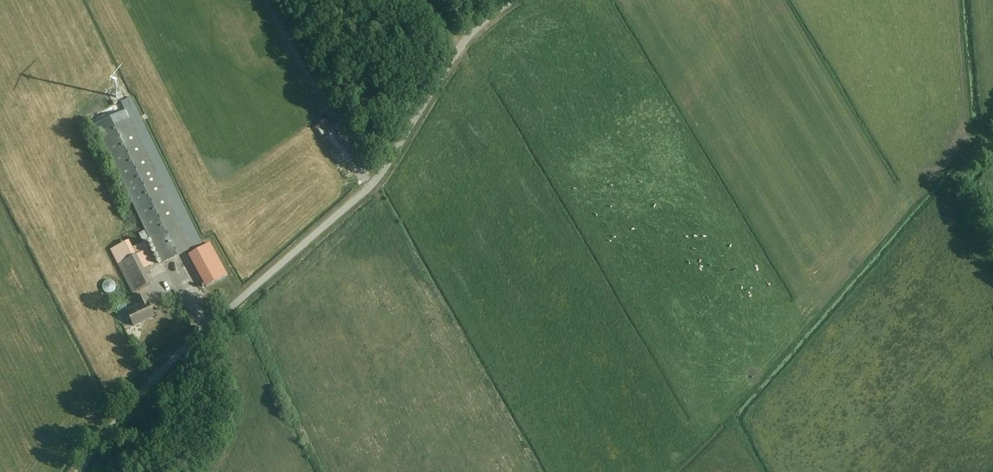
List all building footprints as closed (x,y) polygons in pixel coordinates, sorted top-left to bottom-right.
[(91,117),(162,263),(201,244),(130,98),(91,117)] [(337,136),(333,138),(337,148),(342,145),(337,136)] [(131,238),(112,247),(119,261),(138,252),(131,238)] [(227,275),(210,243),(188,254),(206,287),(227,275)] [(150,252),(145,255),(151,266),(156,263),(150,252)] [(137,255),(122,262),(136,291),(151,283),(137,255)] [(148,301),(147,301),(144,294),(136,298),(139,305),(127,311),(134,326),(155,316),(148,301)]
